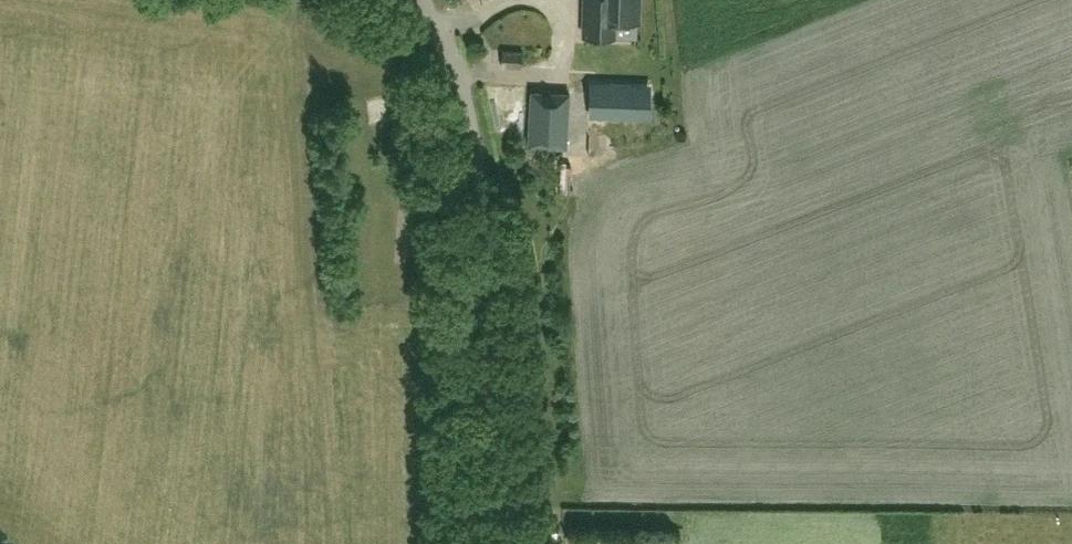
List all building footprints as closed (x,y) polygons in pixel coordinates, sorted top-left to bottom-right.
[(641,0),(582,0),(581,35),(617,36),(617,21),(641,21),(641,0)] [(502,49),(501,65),(521,66),(522,50),(502,49)] [(586,118),(633,117),(633,81),(586,82),(586,118)] [(531,90),(528,144),(566,146),(569,92),(531,90)]
